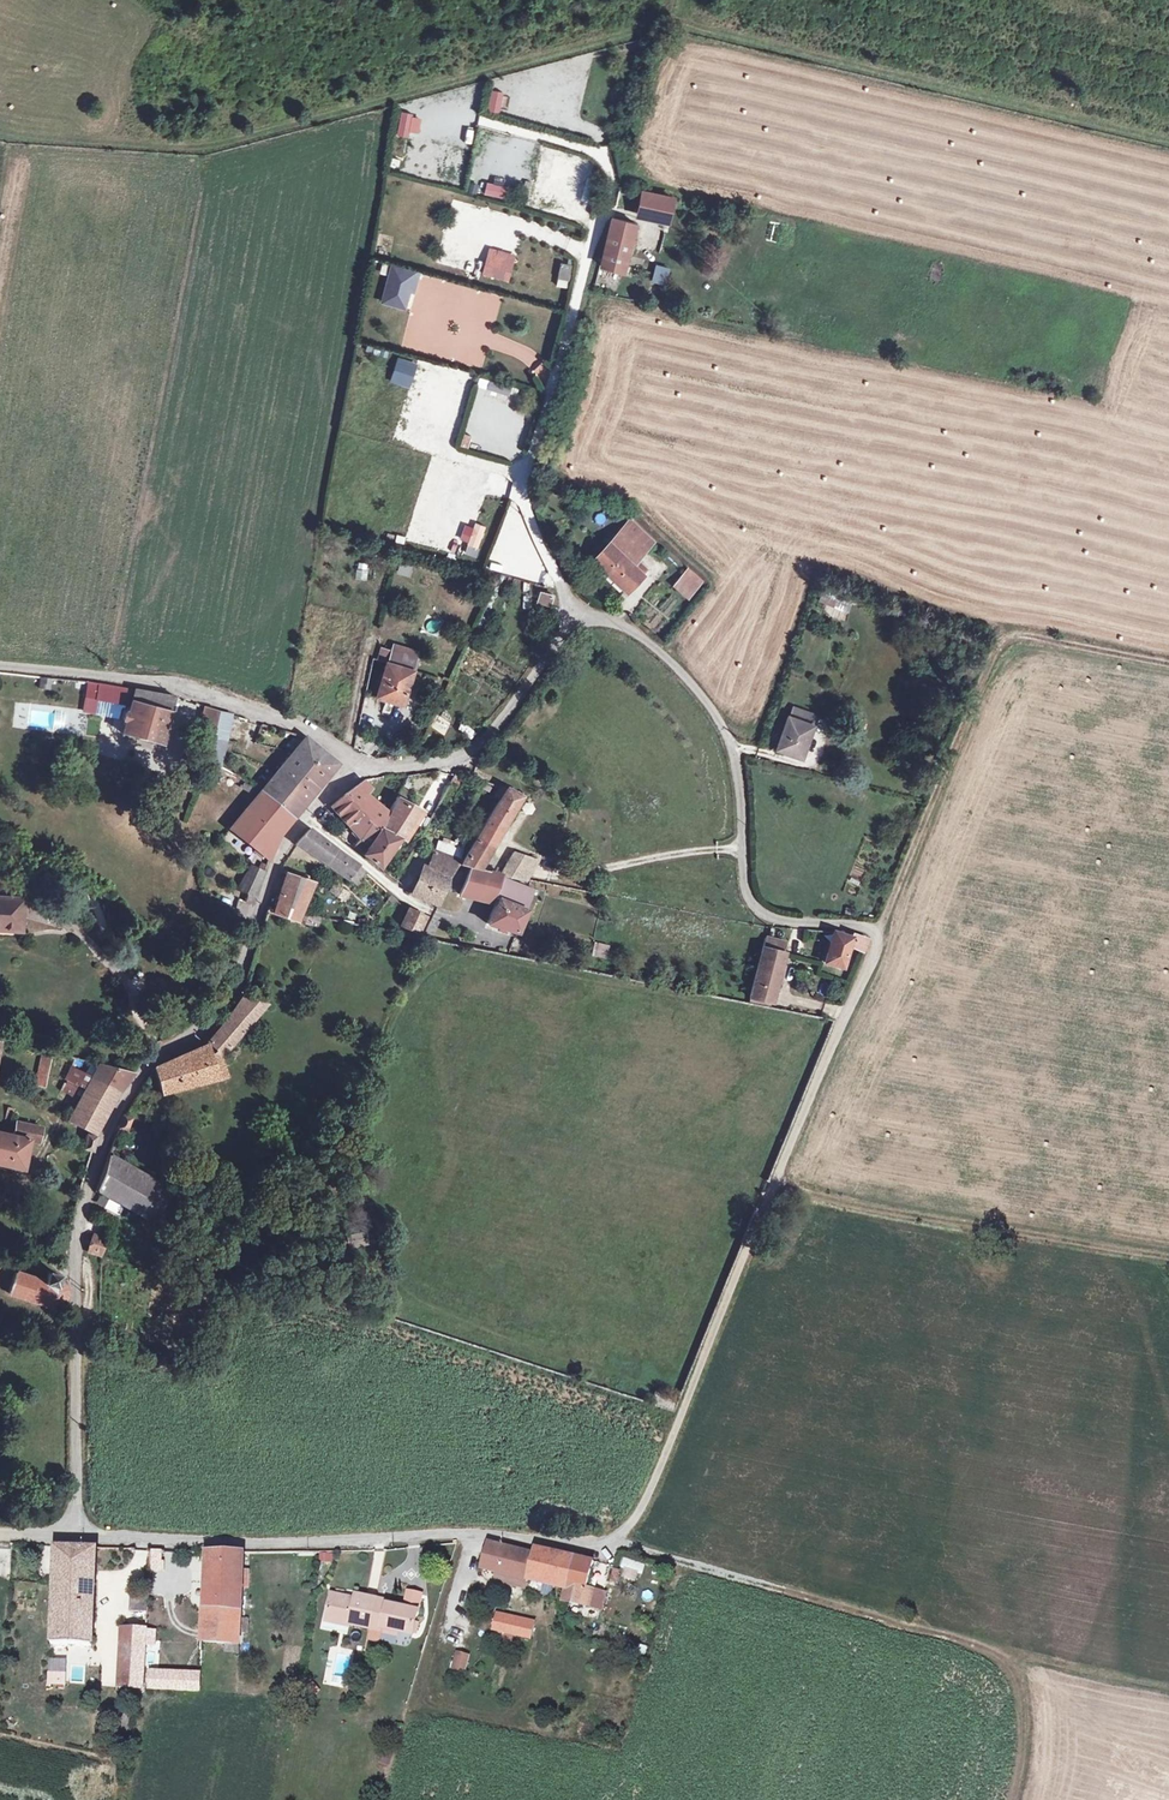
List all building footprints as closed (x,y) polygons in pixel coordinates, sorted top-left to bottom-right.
[(401,112),(397,134),(418,137),(422,116),(401,112)] [(473,150),(475,135),(468,134),(465,148),(473,150)] [(672,199),(643,193),(639,211),(668,219),(672,199)] [(610,235),(632,239),(635,225),(614,220),(610,235)] [(624,273),(632,239),(610,235),(601,267),(624,273)] [(468,271),(471,260),(447,255),(445,266),(468,271)] [(482,275),(510,283),(516,260),(500,256),(500,258),(487,255),(482,275)] [(931,281),(943,284),(947,263),(935,261),(931,281)] [(389,276),(383,303),(410,309),(419,271),(383,262),(380,273),(389,276)] [(568,289),(573,265),(562,263),(557,287),(568,289)] [(390,382),(410,389),(418,363),(398,357),(390,382)] [(462,406),(470,372),(419,361),(417,369),(426,371),(424,381),(435,383),(432,394),(424,392),(423,397),(436,400),(462,406)] [(546,362),(535,367),(543,382),(554,377),(546,362)] [(465,456),(466,488),(484,488),(484,456),(465,456)] [(633,565),(654,545),(631,521),(594,560),(630,593),(649,572),(640,565),(636,568),(633,565)] [(466,554),(478,557),(485,526),(473,523),(466,554)] [(388,533),(387,540),(403,543),(405,536),(388,533)] [(357,562),(356,579),(367,580),(369,563),(357,562)] [(398,575),(412,576),(413,563),(399,562),(398,575)] [(700,588),(683,574),(674,585),(690,599),(700,588)] [(539,601),(540,602),(552,606),(556,594),(543,590),(539,601)] [(847,618),(849,597),(819,595),(817,615),(847,618)] [(390,647),(379,694),(407,701),(419,655),(390,647)] [(99,703),(133,709),(137,694),(101,687),(99,703)] [(137,694),(133,709),(131,715),(128,714),(125,723),(128,724),(125,736),(164,746),(173,714),(171,713),(174,701),(137,694)] [(208,760),(223,769),(233,717),(218,712),(208,760)] [(436,714),(431,728),(447,734),(452,720),(436,714)] [(246,721),(238,718),(236,727),(244,729),(246,721)] [(777,752),(802,760),(812,730),(787,721),(777,752)] [(473,738),(477,732),(462,722),(458,728),(473,738)] [(305,740),(263,792),(293,816),(338,763),(305,740)] [(368,819),(379,827),(388,811),(363,796),(368,788),(362,783),(346,795),(368,819)] [(494,852),(495,850),(525,799),(502,786),(495,797),(502,801),(462,868),(472,870),(483,872),(494,852)] [(233,829),(269,861),(278,834),(293,816),(263,792),(233,829)] [(347,845),(363,856),(379,827),(368,819),(346,795),(331,808),(359,837),(357,841),(352,838),(347,845)] [(388,811),(379,827),(363,856),(384,877),(379,868),(418,811),(396,796),(388,811)] [(298,844),(348,878),(356,867),(310,830),(298,844)] [(438,853),(430,871),(450,880),(455,867),(457,862),(438,853)] [(517,855),(504,876),(524,880),(535,863),(517,855)] [(245,892),(257,897),(266,870),(254,866),(245,892)] [(364,874),(356,867),(348,878),(357,884),(364,874)] [(450,880),(430,871),(424,869),(414,893),(439,905),(450,880)] [(480,901),(489,873),(483,872),(472,870),(461,897),(480,901)] [(504,876),(489,873),(480,901),(493,903),(504,876)] [(314,887),(290,876),(274,912),(297,923),(314,887)] [(331,896),(345,904),(350,895),(335,887),(331,896)] [(521,909),(527,895),(514,889),(508,903),(499,900),(489,924),(517,934),(526,911),(521,909)] [(0,902),(0,930),(1,930),(1,934),(22,935),(25,904),(0,902)] [(427,917),(412,910),(403,927),(420,934),(427,917)] [(434,919),(428,934),(433,937),(440,922),(434,919)] [(785,941),(787,933),(770,929),(768,938),(785,941)] [(861,951),(866,939),(852,933),(850,938),(834,932),(825,961),(842,967),(848,947),(861,951)] [(752,999),(772,1004),(785,956),(782,955),(785,944),(767,940),(752,999)] [(594,943),(592,957),(608,959),(609,945),(594,943)] [(214,1057),(206,1046),(157,1072),(164,1097),(226,1080),(221,1058),(266,1006),(243,997),(210,1044),(219,1054),(214,1057)] [(44,1090),(53,1055),(45,1054),(36,1088),(44,1090)] [(93,1079),(121,1093),(135,1074),(99,1066),(93,1079)] [(58,1101),(75,1110),(93,1079),(74,1069),(58,1101)] [(93,1079),(75,1110),(70,1120),(97,1136),(116,1100),(121,1093),(93,1079)] [(117,1129),(128,1133),(133,1118),(122,1114),(117,1129)] [(0,1135),(0,1168),(24,1173),(30,1144),(40,1146),(44,1130),(17,1124),(14,1138),(0,1135)] [(84,1150),(92,1152),(95,1137),(87,1135),(84,1150)] [(155,1224),(170,1193),(111,1160),(100,1194),(155,1224)] [(104,1253),(105,1249),(107,1244),(95,1240),(92,1255),(103,1257),(104,1253)] [(66,1297),(64,1279),(61,1278),(50,1275),(48,1284),(16,1275),(10,1298),(55,1309),(56,1304),(60,1304),(64,1302),(66,1297)] [(596,1560),(540,1549),(534,1548),(533,1554),(489,1545),(482,1569),(499,1573),(496,1582),(525,1589),(528,1578),(572,1588),(569,1601),(593,1607),(596,1593),(589,1591),(596,1560)] [(84,1685),(94,1685),(95,1668),(100,1549),(63,1547),(56,1682),(84,1685)] [(153,1551),(153,1564),(163,1564),(163,1552),(153,1551)] [(211,1555),(206,1641),(241,1645),(247,1555),(211,1555)] [(624,1557),(618,1576),(637,1582),(643,1563),(624,1557)] [(391,1597),(380,1594),(373,1628),(385,1630),(387,1626),(415,1632),(421,1607),(424,1591),(411,1588),(407,1604),(391,1601),(391,1597)] [(353,1624),(373,1628),(380,1594),(359,1590),(358,1595),(335,1590),(331,1615),(353,1620),(353,1624)] [(607,1596),(596,1593),(593,1607),(604,1610),(607,1596)] [(149,1612),(150,1598),(132,1596),(132,1610),(149,1612)] [(330,1620),(353,1625),(353,1624),(353,1620),(331,1615),(330,1620)] [(497,1618),(495,1629),(528,1637),(531,1625),(497,1618)] [(120,1687),(135,1689),(143,1689),(145,1670),(147,1633),(124,1631),(120,1687)] [(347,1689),(354,1656),(329,1651),(323,1684),(347,1689)] [(468,1661),(459,1658),(455,1670),(465,1673),(468,1661)] [(95,1668),(94,1685),(93,1695),(101,1695),(104,1668),(95,1668)] [(201,1693),(202,1673),(145,1670),(143,1689),(201,1693)] [(82,1695),(93,1695),(94,1685),(84,1685),(82,1695)]
